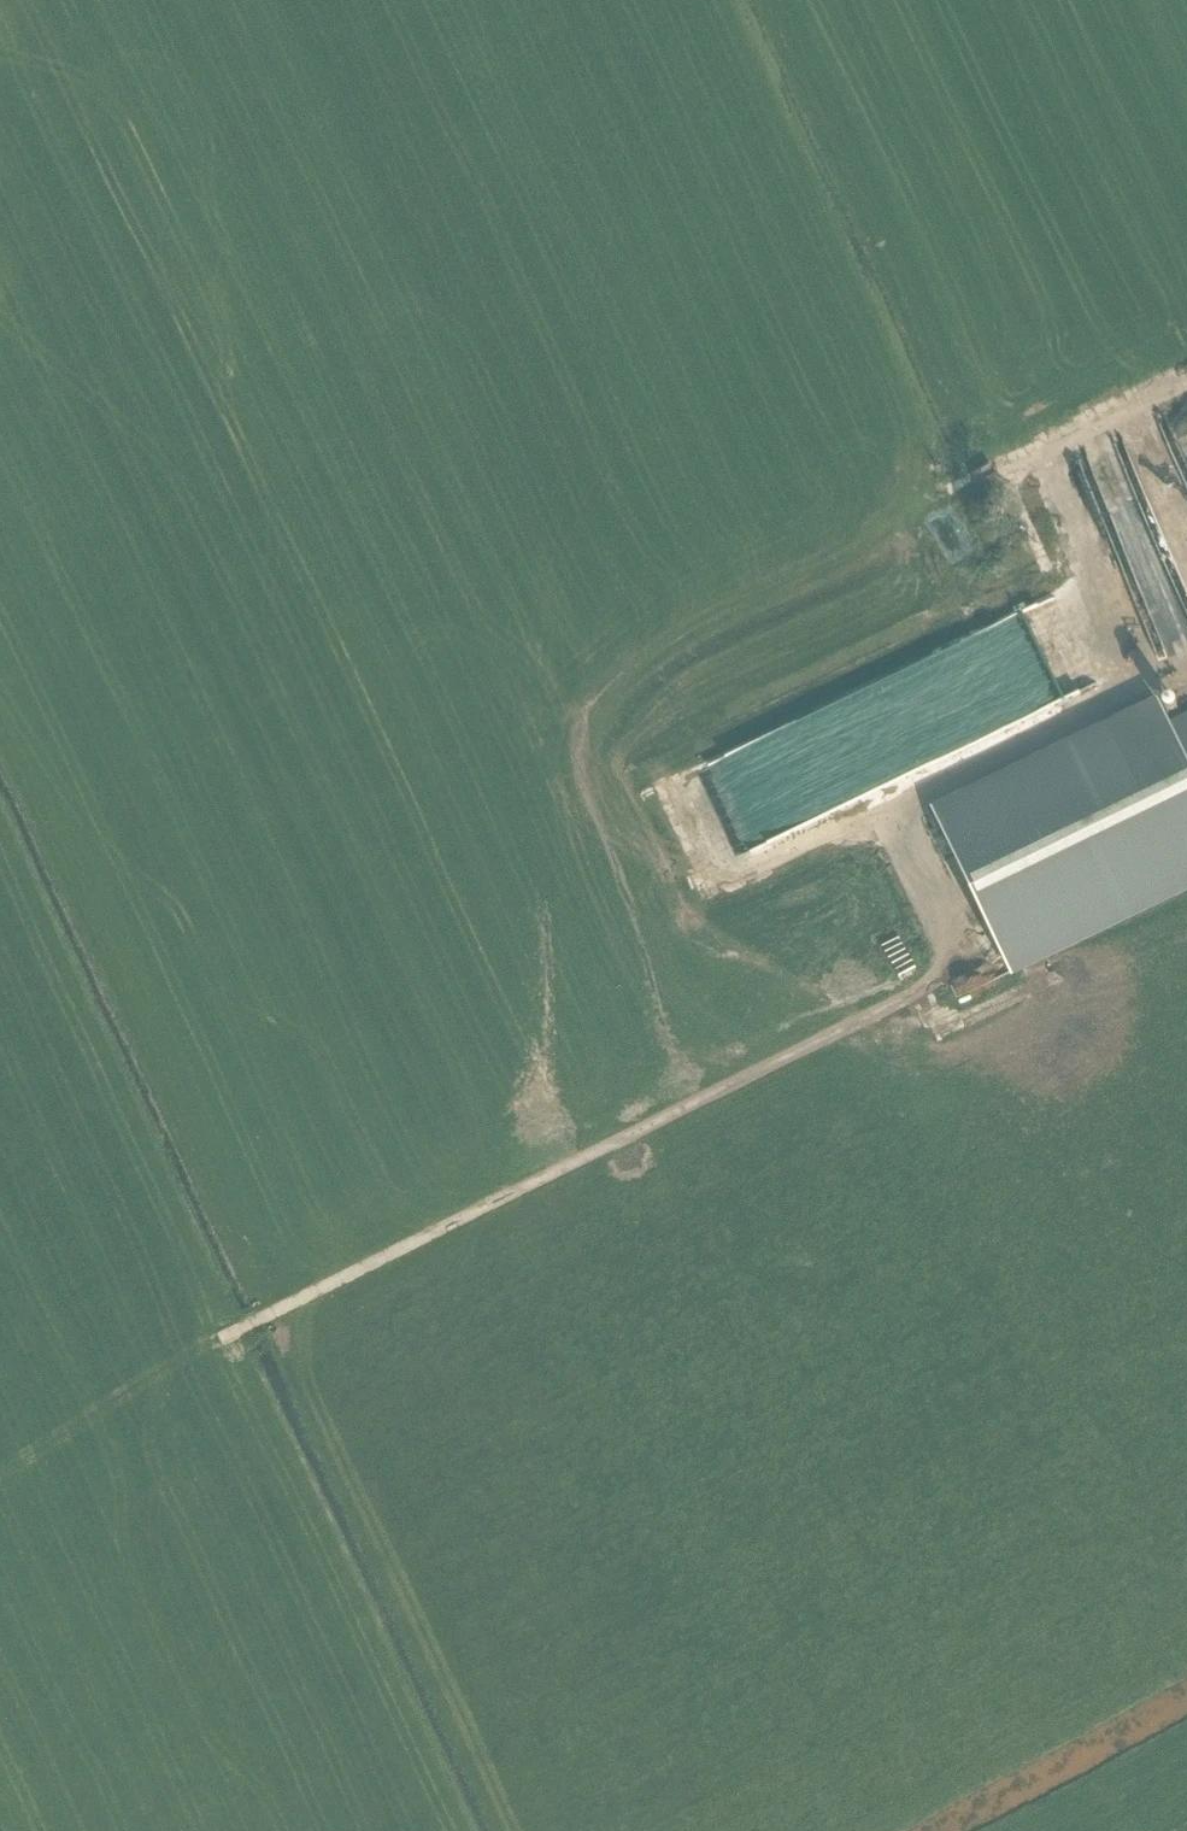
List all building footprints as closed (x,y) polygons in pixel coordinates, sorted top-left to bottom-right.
[(1091,612),(1116,675),(1161,656),(1134,589),(1118,595),(1120,600),(1091,612)] [(1172,726),(1159,698),(931,805),(1013,975),(1186,892),(1186,718),(1172,726)]
